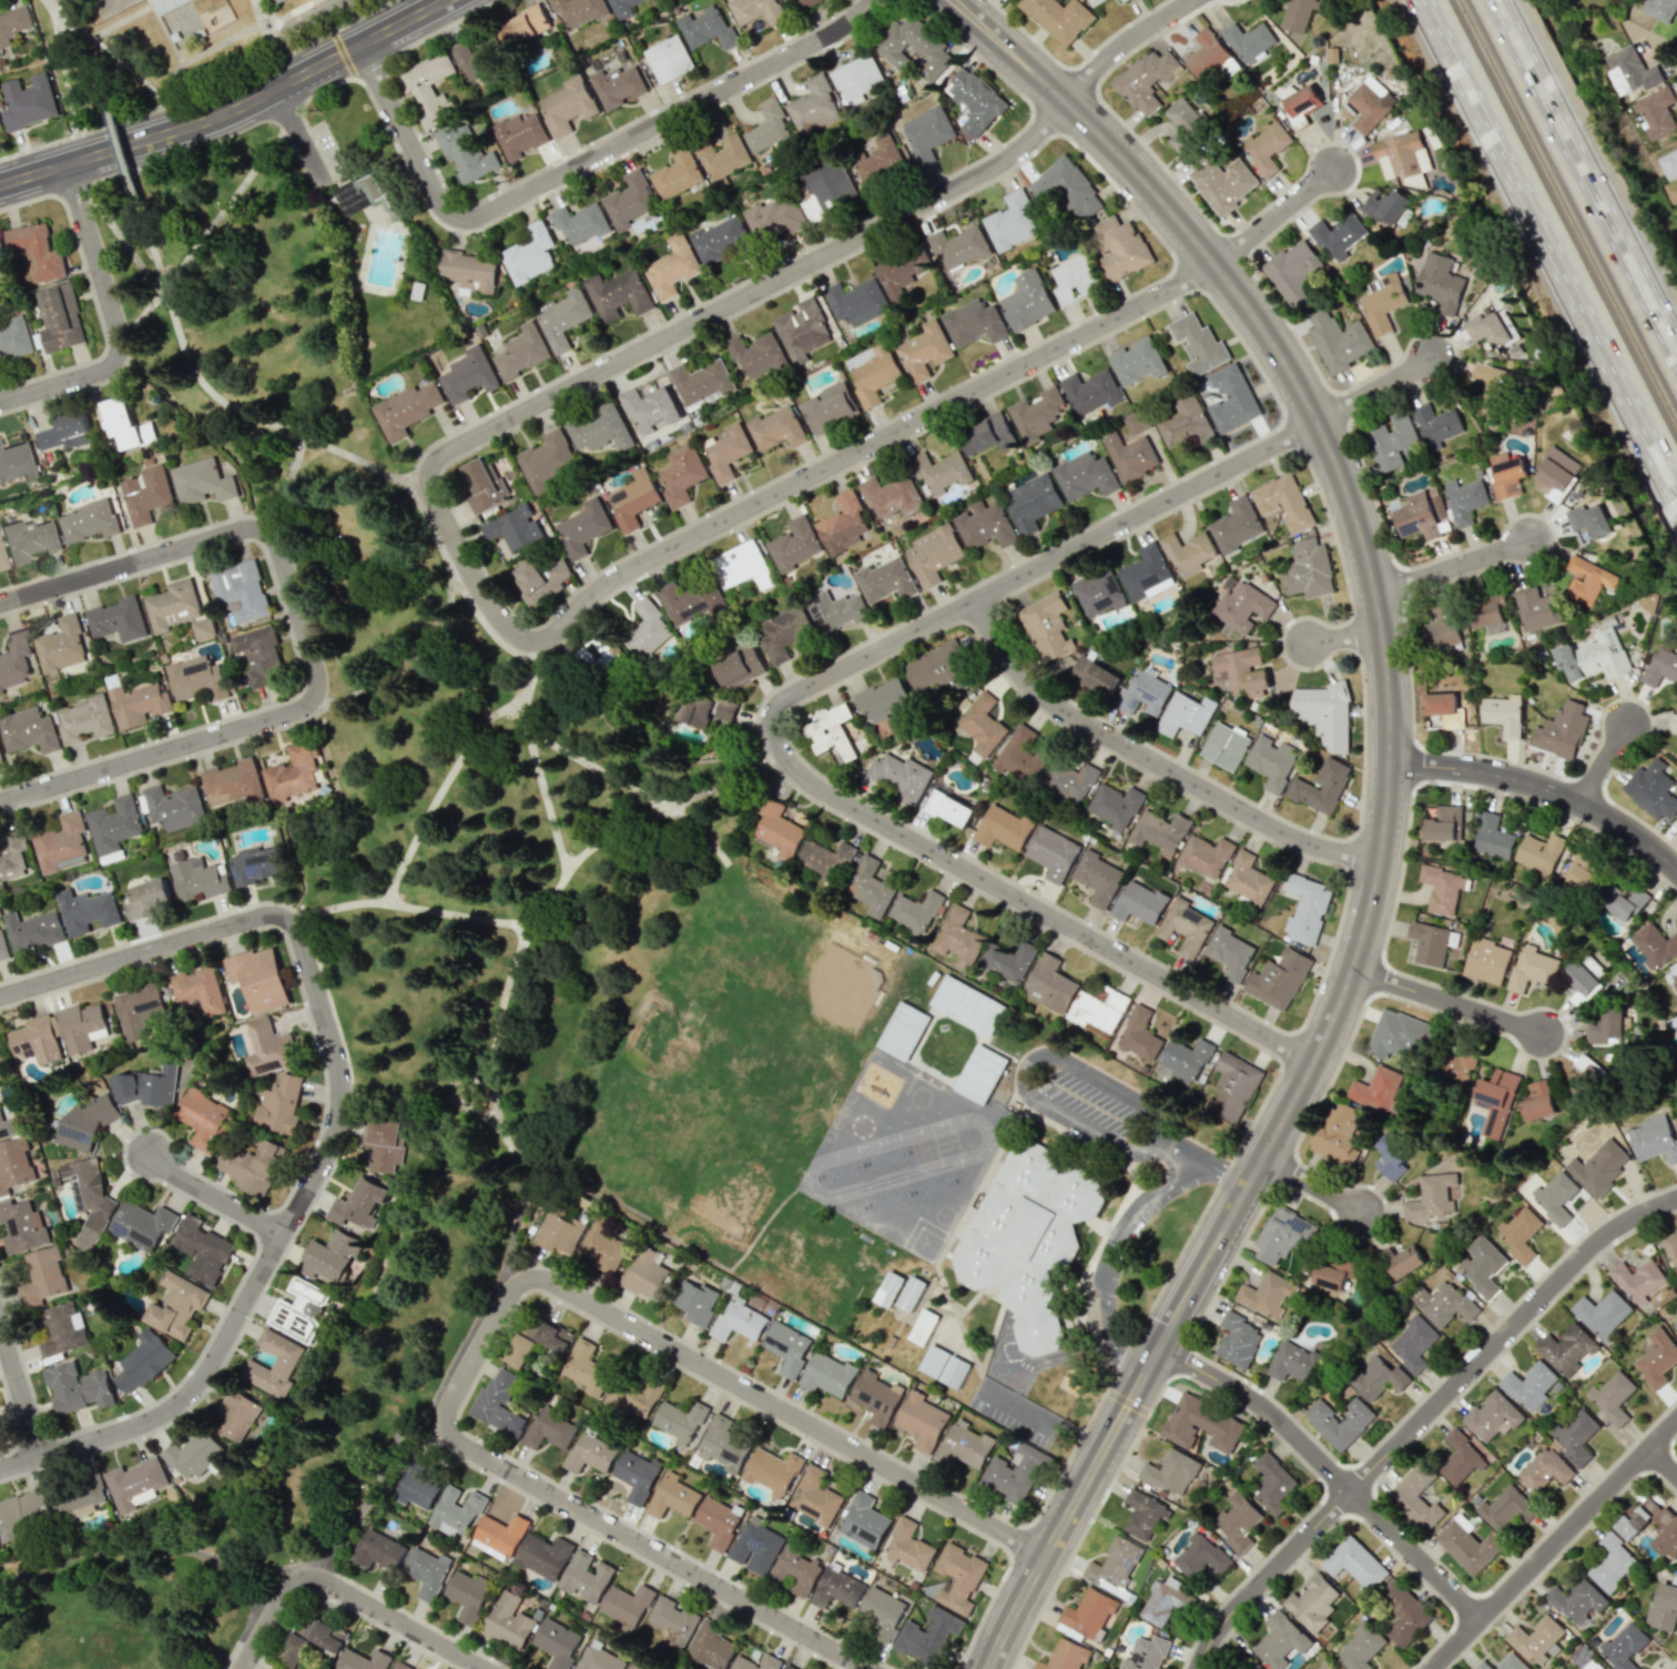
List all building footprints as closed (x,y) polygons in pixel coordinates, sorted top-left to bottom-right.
[(160,18),(193,0),(151,0),(160,18)] [(556,15),(561,12),(570,30),(597,17),(598,20),(610,14),(604,0),(549,0),(556,15)] [(618,21),(635,13),(632,5),(644,0),(609,0),(618,21)] [(777,0),(728,0),(738,25),(766,15),(770,26),(785,20),(777,0)] [(805,8),(822,0),(801,0),(805,8)] [(1096,16),(1078,0),(1070,0),(1064,7),(1056,0),(1017,0),(1015,2),(1066,48),(1096,16)] [(1304,34),(1314,0),(1289,0),(1281,28),(1304,34)] [(1667,24),(1676,5),(1676,0),(1645,0),(1640,10),(1667,24)] [(690,49),(718,37),(724,50),(737,44),(718,2),(702,8),(705,14),(693,20),(690,12),(677,18),(690,49)] [(552,28),(541,4),(499,24),(510,48),(552,28)] [(12,45),(9,34),(33,28),(28,5),(0,12),(0,48),(12,45)] [(872,46),(900,71),(910,60),(901,51),(909,43),(928,61),(917,72),(930,84),(957,55),(911,13),(901,24),(896,20),(872,46)] [(1221,30),(1244,65),(1277,42),(1263,21),(1243,35),(1234,22),(1221,30)] [(1184,61),(1201,81),(1232,57),(1207,26),(1194,37),(1202,47),(1184,61)] [(695,69),(679,34),(643,50),(659,85),(695,69)] [(449,48),(467,82),(510,60),(497,35),(471,49),(467,39),(449,48)] [(1602,58),(1619,94),(1642,84),(1645,90),(1664,81),(1656,64),(1644,69),(1632,44),(1602,58)] [(1111,80),(1134,112),(1139,108),(1146,117),(1164,104),(1149,85),(1161,76),(1166,82),(1183,69),(1169,49),(1158,58),(1152,49),(1111,80)] [(399,72),(424,130),(456,117),(446,93),(436,97),(431,84),(456,73),(447,52),(399,72)] [(831,70),(845,102),(885,85),(872,53),(831,70)] [(606,112),(629,102),(628,100),(647,92),(636,65),(621,72),(619,68),(605,74),(603,69),(590,75),(606,112)] [(1008,103),(963,65),(943,88),(972,113),(961,127),(976,140),(1008,103)] [(1,83),(8,109),(2,111),(7,131),(59,117),(47,71),(30,76),(33,87),(22,90),(19,79),(1,83)] [(843,117),(823,72),(805,80),(811,93),(786,104),(800,136),(843,117)] [(540,99),(548,117),(544,118),(554,140),(573,131),(568,120),(582,113),(585,119),(599,113),(581,73),(563,81),(565,88),(540,99)] [(1396,100),(1369,74),(1346,99),(1361,114),(1351,124),(1363,136),(1396,100)] [(1323,104),(1311,83),(1280,100),(1296,130),(1309,123),(1304,115),(1323,104)] [(1675,101),(1668,84),(1630,102),(1635,114),(1640,112),(1647,127),(1643,129),(1649,141),(1676,129),(1666,106),(1675,101)] [(1163,112),(1177,127),(1164,138),(1178,154),(1212,124),(1198,108),(1196,111),(1182,95),(1163,112)] [(795,141),(776,97),(759,104),(766,122),(743,131),(754,158),(795,141)] [(957,137),(942,104),(900,123),(920,168),(937,160),(931,148),(957,137)] [(491,126),(509,163),(522,157),(521,154),(549,139),(536,113),(522,120),(518,113),(491,126)] [(462,184),(501,168),(493,150),(478,157),(463,120),(433,132),(445,160),(451,158),(462,184)] [(1266,179),(1279,169),(1270,157),(1292,141),(1277,120),(1253,138),(1250,134),(1239,142),(1266,179)] [(1383,180),(1400,175),(1402,181),(1410,179),(1409,176),(1430,170),(1418,129),(1372,143),(1383,180)] [(714,189),(729,182),(725,174),(751,162),(738,131),(722,138),(726,148),(715,152),(709,138),(694,144),(714,189)] [(907,170),(890,131),(874,138),(879,149),(866,155),(863,150),(851,156),(865,189),(907,170)] [(650,174),(661,200),(704,181),(687,143),(670,150),(675,162),(650,174)] [(1260,185),(1239,158),(1221,172),(1201,145),(1183,159),(1193,172),(1188,176),(1219,216),(1260,185)] [(1676,176),(1676,148),(1655,158),(1666,181),(1676,176)] [(1028,185),(1042,203),(1055,192),(1074,216),(1083,210),(1089,217),(1105,204),(1066,154),(1028,185)] [(800,173),(811,198),(801,202),(810,222),(859,201),(839,156),(800,173)] [(602,198),(618,233),(633,226),(630,220),(658,207),(640,167),(622,175),(627,187),(602,198)] [(345,217),(382,200),(391,219),(398,216),(377,170),(333,190),(345,217)] [(1393,226),(1411,199),(1393,187),(1388,196),(1375,188),(1361,211),(1378,222),(1381,218),(1393,226)] [(1003,195),(1008,207),(983,218),(997,252),(1041,233),(1021,188),(1003,195)] [(755,242),(787,229),(789,232),(804,226),(792,197),(777,203),(775,199),(743,211),(755,242)] [(597,234),(599,237),(612,231),(598,202),(570,215),(566,205),(549,213),(557,231),(562,229),(570,247),(597,234)] [(1307,228),(1336,265),(1348,255),(1344,250),(1368,232),(1352,212),(1329,229),(1320,218),(1307,228)] [(704,230),(703,227),(689,234),(703,264),(750,242),(737,214),(704,230)] [(1153,262),(1133,219),(1120,225),(1115,215),(1092,226),(1105,254),(1096,259),(1108,284),(1153,262)] [(554,246),(542,218),(522,227),(527,239),(499,252),(514,285),(555,267),(547,249),(554,246)] [(4,229),(7,250),(26,247),(28,259),(32,259),(36,282),(65,277),(61,248),(51,250),(47,223),(4,229)] [(943,229),(927,236),(935,255),(940,252),(948,272),(991,252),(979,224),(947,239),(943,229)] [(702,271),(683,230),(666,238),(674,254),(644,268),(660,303),(679,294),(674,284),(702,271)] [(1262,266),(1295,314),(1318,298),(1305,278),(1323,265),(1303,237),(1262,266)] [(892,304),(908,297),(903,287),(915,281),(913,275),(933,266),(924,243),(875,265),(892,304)] [(1454,317),(1465,277),(1447,272),(1451,257),(1426,250),(1414,293),(1441,300),(1437,313),(1454,317)] [(494,293),(497,256),(442,252),(440,278),(460,280),(459,294),(470,295),(470,291),(494,293)] [(1061,307),(1102,288),(1084,252),(1050,269),(1059,287),(1053,290),(1061,307)] [(583,280),(603,325),(620,317),(616,308),(629,302),(636,315),(654,307),(636,267),(603,282),(599,273),(583,280)] [(1013,331),(1056,313),(1037,267),(1013,277),(1019,290),(999,298),(1013,331)] [(1408,303),(1396,271),(1367,282),(1371,292),(1358,297),(1375,339),(1393,332),(1385,312),(1408,303)] [(837,321),(845,318),(849,327),(890,308),(876,276),(845,291),(840,281),(822,289),(837,321)] [(87,343),(71,283),(36,292),(46,328),(40,330),(46,353),(87,343)] [(593,316),(579,285),(565,291),(567,295),(534,310),(555,356),(571,348),(563,330),(593,316)] [(773,320),(795,366),(810,359),(806,352),(834,339),(813,295),(796,303),(798,308),(773,320)] [(1009,336),(995,304),(984,308),(979,297),(941,314),(955,348),(987,334),(991,343),(1009,336)] [(1307,315),(1313,326),(1308,329),(1330,373),(1376,351),(1360,319),(1339,330),(1327,305),(1307,315)] [(1472,343),(1487,335),(1493,349),(1511,340),(1496,309),(1482,316),(1480,313),(1462,322),(1472,343)] [(1231,359),(1222,339),(1216,342),(1208,325),(1201,328),(1194,311),(1168,323),(1176,342),(1183,339),(1193,361),(1186,364),(1192,377),(1231,359)] [(23,313),(6,319),(8,326),(0,328),(0,362),(35,351),(23,313)] [(954,356),(936,317),(921,324),(925,332),(895,346),(912,385),(934,375),(930,367),(954,356)] [(551,357),(533,318),(519,325),(523,334),(503,343),(506,349),(491,356),(504,383),(520,375),(518,372),(551,357)] [(748,381),(788,364),(774,332),(744,345),(740,334),(724,341),(734,363),(739,361),(748,381)] [(1151,374),(1153,379),(1167,372),(1149,334),(1130,343),(1131,345),(1108,356),(1122,387),(1151,374)] [(845,360),(858,388),(855,389),(864,410),(882,402),(876,389),(903,376),(887,341),(845,360)] [(500,387),(479,343),(463,350),(465,356),(449,364),(451,370),(438,376),(451,406),(469,398),(465,390),(482,383),(486,393),(500,387)] [(667,370),(686,409),(735,386),(721,358),(689,373),(684,362),(667,370)] [(1219,434),(1261,415),(1237,361),(1208,374),(1220,399),(1206,405),(1219,434)] [(1077,372),(1060,379),(1077,417),(1108,403),(1110,406),(1124,400),(1110,369),(1081,381),(1077,372)] [(443,402),(435,381),(416,389),(415,386),(371,405),(388,444),(408,435),(404,426),(431,414),(429,408),(443,402)] [(800,400),(814,435),(860,416),(846,381),(800,400)] [(1029,404),(1026,398),(1008,406),(1026,447),(1042,439),(1040,434),(1053,429),(1050,422),(1068,413),(1055,385),(1039,392),(1041,398),(1029,404)] [(620,393),(639,435),(668,422),(670,425),(683,418),(669,386),(640,399),(635,387),(620,393)] [(1195,393),(1174,402),(1179,412),(1156,424),(1168,448),(1191,438),(1195,447),(1215,437),(1195,393)] [(101,402),(110,438),(118,436),(122,450),(156,442),(151,421),(133,426),(125,396),(101,402)] [(634,445),(614,400),(565,423),(577,450),(588,445),(590,451),(615,440),(620,452),(634,445)] [(1440,441),(1464,432),(1455,407),(1434,415),(1429,402),(1412,408),(1429,452),(1442,447),(1440,441)] [(760,452),(787,439),(791,448),(808,440),(791,403),(747,424),(760,452)] [(1380,473),(1424,456),(1406,409),(1390,415),(1396,429),(1388,432),(1384,422),(1363,430),(1372,453),(1380,473)] [(40,453),(92,439),(84,410),(55,418),(57,426),(35,432),(40,453)] [(1131,436),(1149,427),(1141,410),(1123,418),(1131,436)] [(1018,443),(1001,411),(960,433),(972,456),(997,443),(1001,452),(1018,443)] [(753,451),(740,421),(726,427),(729,434),(713,441),(712,438),(701,443),(719,485),(736,478),(729,462),(753,451)] [(541,435),(544,442),(516,456),(534,495),(549,488),(545,479),(577,464),(560,426),(541,435)] [(1102,438),(1123,482),(1160,465),(1146,435),(1124,445),(1117,431),(1102,438)] [(0,448),(0,481),(22,475),(24,481),(39,477),(28,440),(0,448)] [(708,477),(692,441),(667,452),(672,463),(658,470),(667,490),(663,491),(671,510),(692,501),(686,487),(708,477)] [(1546,497),(1558,504),(1582,464),(1550,445),(1543,456),(1546,457),(1536,475),(1553,486),(1546,497)] [(1120,487),(1105,456),(1096,460),(1091,449),(1051,467),(1068,502),(1099,487),(1103,496),(1120,487)] [(974,479),(959,450),(932,464),(925,450),(909,458),(919,479),(924,476),(934,497),(946,492),(944,487),(958,480),(961,485),(974,479)] [(475,493),(466,498),(474,514),(507,498),(487,455),(462,466),(475,493)] [(169,469),(181,507),(206,499),(205,493),(214,491),(217,501),(239,495),(233,475),(220,478),(213,456),(169,469)] [(1496,501),(1522,493),(1518,479),(1527,476),(1521,456),(1485,467),(1496,501)] [(119,481),(132,529),(153,523),(149,510),(173,503),(162,463),(139,469),(140,475),(119,481)] [(662,500),(646,466),(631,473),(634,481),(608,493),(617,512),(613,513),(623,535),(641,527),(634,513),(662,500)] [(858,484),(875,521),(901,509),(904,516),(924,506),(906,467),(886,476),(890,483),(881,487),(876,475),(858,484)] [(1261,516),(1280,508),(1292,535),(1316,524),(1291,471),(1250,490),(1261,516)] [(1008,506),(1022,536),(1038,529),(1034,518),(1064,506),(1049,472),(1009,489),(1015,503),(1008,506)] [(1481,479),(1458,486),(1455,479),(1442,483),(1457,528),(1473,523),(1469,509),(1489,503),(1481,479)] [(835,496),(842,511),(815,523),(829,555),(861,540),(858,534),(871,529),(853,488),(835,496)] [(1399,537),(1422,531),(1425,541),(1441,536),(1436,520),(1446,518),(1438,488),(1390,501),(1399,537)] [(1208,524),(1222,553),(1265,533),(1245,493),(1227,502),(1233,512),(1208,524)] [(586,509),(555,524),(573,562),(589,554),(583,543),(613,528),(597,495),(583,502),(586,509)] [(119,533),(109,497),(72,507),(74,513),(59,517),(66,543),(102,533),(104,537),(119,533)] [(1000,501),(985,507),(982,499),(968,505),(970,510),(953,517),(967,550),(996,538),(1001,548),(1017,541),(1000,501)] [(1603,500),(1566,512),(1577,545),(1614,533),(1603,500)] [(510,553),(544,539),(535,517),(533,517),(528,504),(480,523),(487,541),(503,535),(510,553)] [(822,554),(805,513),(786,521),(791,532),(766,542),(778,572),(822,554)] [(27,562),(25,557),(62,547),(54,519),(31,525),(29,519),(0,526),(0,530),(9,567),(27,562)] [(1217,555),(1206,531),(1180,543),(1174,531),(1160,538),(1179,580),(1203,568),(1200,563),(1217,555)] [(1285,595),(1304,592),(1305,598),(1335,593),(1325,543),(1317,545),(1316,536),(1291,541),(1295,562),(1287,563),(1289,573),(1281,575),(1285,595)] [(775,585),(755,539),(711,558),(724,589),(755,576),(761,591),(775,585)] [(1117,571),(1132,603),(1175,583),(1155,540),(1136,549),(1141,560),(1117,571)] [(868,604),(897,591),(901,600),(917,593),(901,555),(869,569),(867,566),(854,572),(868,604)] [(1565,595),(1592,606),(1601,584),(1615,590),(1620,576),(1571,555),(1565,569),(1574,573),(1565,595)] [(572,572),(562,558),(543,573),(531,558),(507,577),(534,611),(565,586),(561,581),(572,572)] [(237,625),(271,614),(253,559),(209,573),(221,610),(231,607),(237,625)] [(1112,567),(1073,582),(1086,618),(1114,607),(1115,610),(1127,606),(1112,567)] [(154,635),(170,631),(169,626),(211,615),(209,607),(200,610),(192,577),(167,583),(169,591),(145,597),(154,635)] [(656,589),(674,627),(709,611),(711,617),(728,609),(713,577),(676,595),(670,582),(656,589)] [(1211,613),(1246,636),(1258,618),(1264,623),(1277,603),(1240,579),(1230,594),(1226,591),(1211,613)] [(1514,591),(1523,632),(1561,623),(1552,585),(1537,588),(1537,586),(1514,591)] [(1652,611),(1659,595),(1642,588),(1636,605),(1652,611)] [(820,635),(853,622),(854,624),(870,617),(859,591),(832,602),(827,591),(805,599),(820,635)] [(1077,649),(1072,637),(1068,639),(1057,613),(1067,609),(1059,591),(1018,609),(1042,664),(1077,649)] [(1486,632),(1506,630),(1502,604),(1506,603),(1505,591),(1487,592),(1489,604),(1471,606),(1474,628),(1485,627),(1486,632)] [(93,638),(119,632),(122,643),(148,636),(137,596),(86,610),(93,638)] [(644,596),(633,606),(644,619),(622,639),(642,661),(676,631),(644,596)] [(1461,642),(1451,601),(1429,607),(1433,622),(1420,625),(1426,651),(1461,642)] [(42,672),(88,661),(77,612),(58,617),(61,630),(34,637),(42,672)] [(196,640),(216,636),(212,618),(193,622),(196,640)] [(230,637),(234,653),(243,651),(253,689),(274,683),(271,671),(283,668),(272,625),(230,637)] [(1630,669),(1613,625),(1592,633),(1595,641),(1573,650),(1570,643),(1553,650),(1561,671),(1565,669),(1570,683),(1602,670),(1606,679),(1630,669)] [(32,680),(25,655),(31,654),(24,629),(6,634),(10,650),(0,653),(0,689),(32,680)] [(608,670),(624,657),(602,631),(576,652),(582,659),(581,659),(584,663),(595,655),(608,670)] [(766,670),(750,639),(734,647),(736,651),(712,663),(725,690),(766,670)] [(973,680),(954,639),(902,663),(915,692),(936,682),(939,687),(953,680),(956,688),(973,680)] [(1655,689),(1661,677),(1676,684),(1676,654),(1658,644),(1639,681),(1655,689)] [(1213,655),(1218,680),(1227,679),(1230,691),(1247,688),(1250,701),(1266,698),(1264,689),(1270,688),(1267,669),(1251,671),(1250,666),(1263,664),(1261,647),(1213,655)] [(166,665),(177,702),(207,694),(209,702),(230,696),(220,660),(211,663),(208,654),(166,665)] [(1122,674),(1079,656),(1070,679),(1112,696),(1122,674)] [(1172,684),(1137,670),(1130,689),(1124,686),(1115,707),(1136,716),(1139,710),(1159,718),(1172,684)] [(857,695),(869,723),(914,703),(902,675),(857,695)] [(1348,751),(1348,682),(1327,682),(1327,689),(1292,689),(1292,718),(1308,718),(1308,724),(1315,724),(1315,736),(1321,736),(1321,751),(1348,751)] [(120,731),(151,723),(149,717),(173,711),(168,691),(162,692),(159,683),(124,692),(122,685),(108,689),(120,731)] [(676,720),(705,730),(711,714),(732,722),(738,705),(687,687),(676,720)] [(1008,729),(987,714),(998,700),(982,688),(956,725),(978,741),(972,749),(986,759),(1008,729)] [(1201,736),(1218,702),(1204,695),(1201,702),(1175,690),(1155,729),(1173,738),(1180,725),(1201,736)] [(115,733),(105,692),(87,697),(88,702),(58,710),(62,725),(58,726),(63,746),(83,741),(81,734),(94,730),(96,738),(115,733)] [(1425,715),(1441,715),(1442,729),(1464,728),(1463,708),(1456,708),(1456,692),(1424,694),(1425,715)] [(1481,723),(1502,723),(1502,739),(1520,740),(1521,694),(1509,694),(1509,699),(1482,698),(1481,723)] [(1528,747),(1574,760),(1587,716),(1581,714),(1584,704),(1565,698),(1561,710),(1557,708),(1553,720),(1546,718),(1543,728),(1534,726),(1528,747)] [(858,757),(841,723),(853,717),(846,702),(826,711),(828,715),(803,727),(808,738),(810,737),(818,754),(837,745),(846,763),(858,757)] [(6,752),(39,744),(41,754),(60,749),(51,715),(41,717),(38,706),(0,716),(0,730),(6,752)] [(1235,772),(1251,738),(1215,721),(1199,755),(1235,772)] [(1039,734),(1020,722),(994,762),(1031,786),(1052,754),(1033,742),(1039,734)] [(1244,765),(1268,775),(1262,789),(1280,796),(1299,752),(1258,734),(1244,765)] [(287,745),(291,762),(262,769),(270,801),(317,789),(313,770),(316,769),(308,740),(287,745)] [(915,806),(934,770),(907,757),(904,762),(887,753),(882,762),(875,758),(866,775),(900,793),(898,797),(915,806)] [(1285,795),(1330,816),(1353,767),(1327,755),(1313,784),(1295,775),(1285,795)] [(265,799),(253,756),(238,760),(239,763),(201,774),(210,807),(248,796),(251,804),(265,799)] [(1659,819),(1662,814),(1669,820),(1676,809),(1676,799),(1667,791),(1674,781),(1660,771),(1666,764),(1655,756),(1645,770),(1638,765),(1620,790),(1659,819)] [(1099,770),(1080,760),(1076,768),(1055,757),(1041,785),(1082,805),(1099,770)] [(1087,810),(1113,823),(1111,828),(1125,835),(1145,794),(1129,786),(1125,794),(1101,782),(1087,810)] [(206,823),(199,786),(163,793),(162,785),(144,788),(151,823),(162,821),(164,831),(206,823)] [(965,829),(975,809),(935,788),(925,808),(965,829)] [(85,813),(98,857),(122,850),(119,841),(144,834),(132,792),(112,798),(117,812),(108,814),(106,807),(85,813)] [(790,863),(807,827),(796,822),(796,823),(780,816),(785,806),(766,797),(758,813),(763,816),(754,835),(780,848),(776,857),(790,863)] [(1020,852),(1037,818),(1025,812),(1021,818),(992,802),(973,838),(991,847),(995,839),(1020,852)] [(1424,818),(1424,840),(1461,841),(1461,805),(1437,805),(1437,818),(1424,818)] [(43,874),(89,861),(81,832),(85,831),(79,809),(58,815),(62,828),(32,836),(43,874)] [(1191,819),(1176,812),(1171,822),(1142,809),(1129,841),(1142,847),(1145,840),(1162,848),(1159,854),(1173,860),(1191,819)] [(1474,852),(1511,859),(1516,834),(1497,830),(1500,814),(1482,810),(1474,852)] [(1081,843),(1040,824),(1025,856),(1049,868),(1045,877),(1062,885),(1081,843)] [(23,850),(28,849),(24,830),(0,834),(3,848),(0,849),(0,889),(5,888),(3,880),(27,875),(23,850)] [(1176,864),(1189,869),(1189,868),(1218,881),(1235,844),(1220,837),(1216,845),(1190,833),(1176,864)] [(1514,861),(1538,871),(1536,878),(1548,883),(1563,846),(1548,840),(1547,843),(1525,834),(1514,861)] [(855,846),(841,840),(836,852),(806,839),(795,863),(838,882),(855,846)] [(237,887),(257,883),(256,880),(284,874),(279,846),(231,856),(237,887)] [(1256,855),(1238,846),(1220,887),(1262,906),(1275,879),(1250,867),(1256,855)] [(1105,912),(1125,871),(1098,858),(1100,854),(1086,847),(1071,877),(1095,889),(1088,903),(1105,912)] [(1597,893),(1604,871),(1593,868),(1597,856),(1575,849),(1564,883),(1597,893)] [(869,905),(865,913),(880,920),(896,888),(872,877),(881,860),(864,852),(844,892),(869,905)] [(170,864),(180,901),(205,894),(206,897),(232,890),(224,863),(205,868),(201,856),(170,864)] [(1427,912),(1454,916),(1459,888),(1468,890),(1471,874),(1421,866),(1418,882),(1432,884),(1427,912)] [(1316,946),(1331,886),(1286,874),(1282,890),(1300,895),(1294,917),(1289,915),(1283,938),(1316,946)] [(129,923),(159,917),(157,906),(172,903),(166,878),(128,886),(131,901),(124,903),(129,923)] [(1128,914),(1155,926),(1168,896),(1127,879),(1111,915),(1125,921),(1128,914)] [(1649,895),(1638,887),(1631,897),(1612,884),(1599,903),(1630,924),(1649,895)] [(69,938),(90,932),(88,923),(101,920),(103,927),(121,922),(113,891),(89,897),(88,892),(73,896),(71,888),(57,892),(69,938)] [(899,893),(888,917),(925,935),(943,895),(928,889),(922,904),(899,893)] [(1194,960),(1215,918),(1174,897),(1155,935),(1168,942),(1174,930),(1185,936),(1177,952),(1194,960)] [(931,949),(946,955),(948,950),(958,955),(955,963),(971,969),(985,936),(963,926),(967,915),(949,907),(931,949)] [(65,940),(58,911),(19,920),(17,911),(4,914),(13,953),(65,940)] [(1648,959),(1643,963),(1652,973),(1676,952),(1676,931),(1666,940),(1650,921),(1630,938),(1648,959)] [(1238,985),(1257,946),(1216,926),(1204,953),(1229,965),(1223,977),(1238,985)] [(10,958),(3,929),(0,930),(0,960),(10,958)] [(1500,987),(1513,948),(1475,936),(1462,974),(1500,987)] [(1019,984),(1038,949),(1023,941),(1016,954),(990,941),(978,963),(1019,984)] [(1507,990),(1523,995),(1527,978),(1550,985),(1558,958),(1535,951),(1537,946),(1521,942),(1507,990)] [(1242,990),(1285,1012),(1312,959),(1285,945),(1276,963),(1267,959),(1259,974),(1251,971),(1242,990)] [(223,959),(230,984),(242,981),(251,1013),(289,1003),(274,946),(223,959)] [(1065,1015),(1080,983),(1056,972),(1062,960),(1042,950),(1021,994),(1065,1015)] [(1603,984),(1578,959),(1563,974),(1578,989),(1570,998),(1579,1007),(1603,984)] [(1663,969),(1676,1000),(1676,963),(1663,969)] [(226,1012),(213,965),(170,977),(179,1010),(201,1004),(205,1018),(226,1012)] [(930,1005),(992,1036),(1007,1005),(945,974),(930,1005)] [(114,995),(127,1042),(149,1036),(144,1019),(166,1013),(158,983),(114,995)] [(1080,989),(1066,1018),(1084,1026),(1086,1022),(1111,1034),(1129,997),(1105,985),(1099,998),(1080,989)] [(876,1046),(907,1062),(931,1016),(900,1000),(876,1046)] [(1153,1063),(1164,1039),(1144,1029),(1152,1010),(1136,1003),(1116,1045),(1153,1063)] [(58,1010),(68,1057),(94,1051),(92,1040),(109,1036),(102,1004),(81,1009),(80,1005),(58,1010)] [(1366,1051),(1387,1058),(1389,1053),(1408,1059),(1411,1050),(1427,1055),(1437,1027),(1382,1007),(1366,1051)] [(1602,1021),(1588,1021),(1587,1044),(1622,1045),(1623,1010),(1603,1009),(1602,1021)] [(38,1066),(62,1060),(51,1014),(25,1020),(26,1028),(8,1032),(14,1057),(25,1055),(26,1058),(36,1056),(38,1066)] [(250,1076),(299,1064),(290,1032),(274,1036),(268,1015),(246,1021),(255,1053),(244,1056),(250,1076)] [(1158,1062),(1173,1069),(1170,1075),(1194,1086),(1213,1044),(1198,1037),(1193,1049),(1169,1038),(1158,1062)] [(1008,1058),(977,1043),(954,1090),(985,1105),(1008,1058)] [(1444,1048),(1434,1075),(1465,1088),(1476,1061),(1444,1048)] [(1264,1071),(1223,1050),(1213,1069),(1222,1073),(1215,1087),(1220,1090),(1215,1100),(1209,1097),(1203,1108),(1236,1125),(1264,1071)] [(1574,1065),(1581,1070),(1569,1088),(1587,1100),(1607,1071),(1582,1054),(1574,1065)] [(112,1077),(121,1105),(130,1102),(174,1107),(178,1063),(163,1061),(162,1070),(153,1069),(142,1072),(130,1071),(112,1077)] [(1346,1097),(1389,1113),(1405,1074),(1378,1064),(1370,1085),(1353,1079),(1346,1097)] [(1479,1078),(1472,1105),(1488,1109),(1481,1135),(1501,1140),(1519,1074),(1495,1068),(1492,1081),(1479,1078)] [(256,1126),(293,1134),(305,1077),(281,1072),(277,1091),(264,1088),(256,1126)] [(1527,1084),(1531,1095),(1520,1099),(1527,1122),(1558,1112),(1547,1078),(1527,1084)] [(174,1116),(198,1129),(190,1143),(211,1154),(234,1110),(190,1087),(174,1116)] [(57,1143),(91,1153),(100,1125),(109,1128),(112,1116),(116,1117),(121,1099),(98,1092),(94,1106),(71,1099),(57,1143)] [(1309,1149),(1351,1168),(1362,1145),(1352,1140),(1364,1113),(1340,1102),(1337,1109),(1329,1106),(1309,1149)] [(18,1134),(14,1118),(1,1121),(0,1115),(0,1138),(18,1134)] [(1664,1153),(1668,1166),(1676,1163),(1676,1145),(1667,1115),(1626,1128),(1637,1161),(1664,1153)] [(369,1171),(393,1173),(394,1163),(402,1164),(406,1122),(371,1119),(370,1132),(364,1132),(362,1148),(371,1149),(369,1171)] [(1373,1164),(1393,1183),(1408,1168),(1403,1163),(1413,1152),(1390,1131),(1376,1146),(1384,1153),(1373,1164)] [(1102,1182),(1095,1178),(1094,1174),(1041,1145),(1040,1138),(1032,1139),(1020,1132),(952,1254),(958,1281),(974,1290),(999,1284),(1004,1306),(1019,1315),(1013,1324),(1019,1350),(1031,1356),(1063,1349),(1066,1344),(1059,1313),(1047,1306),(1058,1287),(1056,1278),(1044,1271),(1069,1266),(1079,1247),(1074,1222),(1095,1218),(1105,1198),(1102,1182)] [(10,1195),(8,1187),(34,1181),(27,1149),(30,1148),(27,1135),(0,1142),(0,1197),(10,1195)] [(1595,1198),(1632,1159),(1608,1136),(1582,1164),(1573,1156),(1563,1167),(1595,1198)] [(288,1148),(267,1138),(259,1157),(247,1151),(244,1158),(225,1150),(217,1168),(238,1178),(234,1185),(265,1199),(288,1148)] [(60,1163),(62,1179),(72,1177),(77,1211),(90,1209),(74,1245),(92,1253),(116,1201),(105,1196),(99,1158),(60,1163)] [(1530,1198),(1561,1228),(1572,1217),(1561,1206),(1579,1188),(1558,1168),(1530,1198)] [(1420,1175),(1421,1200),(1403,1201),(1404,1221),(1454,1219),(1453,1198),(1458,1197),(1457,1173),(1420,1175)] [(392,1189),(364,1177),(352,1204),(335,1196),(326,1218),(344,1226),(347,1219),(373,1231),(392,1189)] [(6,1222),(9,1235),(3,1237),(7,1255),(50,1244),(41,1209),(33,1211),(30,1199),(13,1204),(12,1199),(0,1202),(0,1223),(6,1222)] [(160,1206),(156,1214),(123,1199),(109,1233),(159,1255),(177,1214),(160,1206)] [(1543,1223),(1523,1204),(1497,1232),(1510,1245),(1506,1250),(1523,1267),(1536,1253),(1525,1242),(1543,1223)] [(1256,1246),(1260,1247),(1256,1257),(1275,1266),(1280,1256),(1286,1259),(1291,1247),(1302,1252),(1315,1223),(1274,1205),(1256,1246)] [(533,1242),(552,1251),(555,1246),(571,1254),(586,1224),(550,1207),(533,1242)] [(172,1247),(193,1256),(185,1274),(216,1287),(235,1243),(200,1228),(203,1219),(186,1212),(172,1247)] [(313,1239),(298,1271),(314,1279),(317,1273),(339,1284),(352,1255),(360,1259),(367,1243),(336,1228),(327,1245),(313,1239)] [(592,1267),(615,1276),(628,1245),(588,1228),(578,1251),(596,1258),(592,1267)] [(1676,1232),(1662,1237),(1676,1279),(1676,1232)] [(1465,1248),(1471,1253),(1457,1267),(1489,1301),(1501,1289),(1490,1278),(1508,1261),(1481,1233),(1465,1248)] [(621,1287),(658,1302),(671,1271),(653,1263),(657,1251),(639,1244),(621,1287)] [(1427,1263),(1415,1244),(1396,1255),(1391,1246),(1379,1253),(1397,1281),(1427,1263)] [(24,1254),(32,1282),(18,1285),(25,1309),(43,1304),(42,1298),(69,1291),(57,1245),(24,1254)] [(1353,1278),(1358,1263),(1323,1251),(1313,1282),(1342,1292),(1347,1277),(1353,1278)] [(1609,1269),(1632,1305),(1668,1283),(1653,1258),(1630,1272),(1623,1261),(1609,1269)] [(211,1292),(166,1269),(159,1284),(170,1289),(162,1305),(154,1301),(144,1321),(185,1341),(192,1327),(187,1325),(196,1308),(202,1311),(211,1292)] [(875,1302),(891,1308),(903,1276),(887,1270),(875,1302)] [(1234,1300),(1277,1320),(1288,1296),(1294,1299),(1300,1286),(1266,1270),(1258,1290),(1242,1282),(1234,1300)] [(895,1305),(911,1313),(927,1282),(911,1274),(895,1305)] [(267,1324),(309,1343),(331,1293),(295,1276),(288,1291),(298,1295),(294,1304),(279,1298),(267,1324)] [(720,1293),(683,1277),(672,1304),(687,1310),(684,1319),(705,1328),(720,1293)] [(1430,1293),(1421,1284),(1408,1297),(1440,1329),(1457,1312),(1466,1321),(1477,1310),(1445,1278),(1430,1293)] [(1632,1309),(1611,1289),(1595,1306),(1583,1295),(1569,1309),(1602,1340),(1632,1309)] [(757,1341),(769,1314),(728,1297),(711,1336),(725,1342),(730,1329),(757,1341)] [(41,1357),(88,1346),(77,1300),(40,1309),(47,1335),(37,1337),(41,1357)] [(939,1316),(924,1308),(908,1338),(923,1346),(939,1316)] [(1215,1355),(1245,1370),(1265,1330),(1226,1311),(1219,1325),(1227,1330),(1215,1355)] [(1386,1346),(1416,1375),(1430,1361),(1423,1355),(1441,1336),(1418,1314),(1386,1346)] [(535,1338),(563,1355),(574,1336),(547,1319),(535,1338)] [(793,1380),(814,1339),(774,1319),(761,1346),(785,1357),(778,1373),(793,1380)] [(1556,1340),(1548,1332),(1533,1346),(1566,1380),(1581,1365),(1577,1362),(1587,1351),(1591,1355),(1599,1346),(1575,1321),(1556,1340)] [(1676,1362),(1676,1347),(1660,1324),(1647,1334),(1654,1343),(1631,1360),(1655,1391),(1668,1380),(1663,1373),(1676,1362)] [(119,1362),(124,1368),(113,1379),(127,1394),(139,1384),(142,1388),(177,1356),(149,1326),(137,1336),(142,1342),(119,1362)] [(256,1346),(278,1355),(272,1368),(248,1358),(239,1378),(285,1398),(292,1381),(289,1380),(305,1346),(264,1328),(256,1346)] [(522,1371),(537,1342),(518,1332),(503,1361),(522,1371)] [(561,1373),(587,1386),(584,1391),(599,1399),(613,1371),(589,1360),(596,1345),(579,1336),(561,1373)] [(1265,1374),(1282,1382),(1287,1373),(1311,1385),(1324,1360),(1283,1339),(1265,1374)] [(959,1389),(971,1362),(930,1343),(918,1370),(959,1389)] [(857,1367),(845,1361),(844,1363),(814,1350),(799,1384),(814,1390),(816,1387),(843,1398),(857,1367)] [(1371,1403),(1389,1383),(1399,1393),(1412,1379),(1397,1365),(1393,1370),(1376,1354),(1366,1365),(1367,1366),(1350,1384),(1371,1403)] [(1520,1380),(1510,1370),(1498,1383),(1530,1414),(1548,1396),(1544,1393),(1559,1378),(1540,1359),(1520,1380)] [(114,1404),(105,1369),(79,1375),(75,1360),(44,1368),(56,1415),(97,1404),(98,1409),(114,1404)] [(471,1415),(519,1438),(528,1418),(509,1409),(518,1391),(512,1388),(518,1375),(496,1365),(471,1415)] [(884,1430),(905,1388),(893,1382),(891,1386),(876,1378),(878,1374),(864,1367),(848,1399),(873,1411),(867,1422),(884,1430)] [(1598,1389),(1593,1385),(1584,1394),(1620,1428),(1630,1417),(1618,1406),(1636,1387),(1618,1369),(1598,1389)] [(604,1400),(645,1422),(663,1389),(646,1380),(643,1386),(619,1373),(604,1400)] [(263,1405),(232,1388),(210,1426),(241,1444),(263,1405)] [(950,1414),(923,1401),(926,1395),(911,1388),(893,1425),(917,1436),(912,1447),(930,1456),(950,1414)] [(1525,1416),(1495,1388),(1463,1421),(1486,1444),(1500,1430),(1506,1436),(1525,1416)] [(1160,1435),(1188,1449),(1199,1427),(1213,1434),(1208,1444),(1231,1455),(1246,1424),(1181,1392),(1160,1435)] [(1318,1397),(1302,1414),(1340,1452),(1377,1416),(1356,1396),(1345,1406),(1351,1412),(1341,1421),(1318,1397)] [(678,1436),(675,1443),(690,1449),(708,1406),(693,1399),(688,1411),(662,1401),(652,1425),(678,1436)] [(522,1443),(537,1450),(543,1438),(566,1450),(579,1426),(540,1407),(522,1443)] [(1601,1427),(1583,1408),(1562,1428),(1558,1423),(1549,1431),(1567,1449),(1563,1453),(1579,1470),(1593,1456),(1582,1445),(1601,1427)] [(738,1474),(753,1443),(728,1431),(733,1421),(716,1413),(696,1454),(738,1474)] [(981,1470),(996,1438),(984,1433),(982,1436),(967,1429),(969,1423),(955,1416),(936,1458),(950,1465),(954,1457),(981,1470)] [(161,1453),(186,1484),(216,1459),(222,1468),(232,1460),(204,1426),(179,1446),(175,1441),(161,1453)] [(1455,1450),(1437,1469),(1456,1487),(1476,1466),(1481,1471),(1490,1461),(1454,1427),(1443,1438),(1455,1450)] [(564,1467),(578,1474),(583,1462),(607,1473),(618,1448),(581,1431),(564,1467)] [(993,1456),(979,1484),(1023,1505),(1048,1454),(1022,1441),(1010,1464),(993,1456)] [(1518,1475),(1537,1493),(1553,1475),(1564,1485),(1576,1472),(1546,1444),(1518,1475)] [(742,1477),(771,1491),(769,1495),(783,1502),(803,1458),(789,1451),(784,1460),(757,1447),(742,1477)] [(1200,1461),(1169,1447),(1160,1468),(1144,1461),(1137,1477),(1183,1498),(1200,1461)] [(612,1476),(633,1485),(626,1501),(643,1508),(662,1462),(653,1458),(652,1461),(623,1449),(612,1476)] [(1276,1518),(1288,1507),(1281,1500),(1299,1483),(1267,1450),(1253,1463),(1269,1479),(1253,1494),(1276,1518)] [(120,1514),(158,1499),(155,1490),(169,1485),(158,1457),(124,1470),(122,1466),(104,1472),(120,1514)] [(1387,1497),(1427,1533),(1446,1512),(1435,1502),(1430,1506),(1418,1495),(1437,1475),(1420,1460),(1387,1497)] [(828,1527),(844,1497),(820,1484),(827,1471),(809,1462),(786,1505),(828,1527)] [(429,1510),(442,1483),(409,1467),(393,1499),(406,1505),(408,1500),(429,1510)] [(691,1517),(702,1493),(676,1481),(679,1475),(665,1469),(646,1512),(662,1519),(667,1507),(691,1517)] [(96,1511),(95,1505),(107,1502),(100,1475),(49,1488),(57,1522),(96,1511)] [(429,1524),(455,1536),(457,1531),(468,1536),(486,1496),(472,1490),(463,1508),(455,1504),(461,1489),(447,1483),(429,1524)] [(1490,1505),(1484,1500),(1475,1509),(1500,1535),(1519,1517),(1526,1523),(1538,1511),(1511,1483),(1490,1505)] [(1123,1529),(1147,1542),(1160,1516),(1167,1520),(1173,1508),(1132,1486),(1123,1502),(1134,1508),(1123,1529)] [(2,1541),(53,1527),(43,1489),(0,1500),(0,1535),(2,1541)] [(1264,1516),(1237,1489),(1226,1500),(1231,1504),(1214,1521),(1229,1535),(1224,1540),(1239,1555),(1254,1541),(1246,1534),(1264,1516)] [(838,1532),(876,1551),(892,1518),(870,1508),(875,1498),(858,1490),(838,1532)] [(708,1546),(723,1554),(744,1513),(707,1494),(693,1521),(715,1532),(708,1546)] [(1631,1542),(1652,1519),(1662,1528),(1649,1541),(1672,1563),(1676,1558),(1676,1515),(1666,1505),(1662,1509),(1648,1496),(1639,1506),(1636,1503),(1614,1526),(1631,1542)] [(1473,1577),(1504,1547),(1490,1532),(1480,1543),(1469,1531),(1474,1527),(1460,1512),(1434,1537),(1473,1577)] [(509,1526),(485,1514),(471,1543),(494,1555),(496,1551),(511,1559),(530,1521),(515,1513),(509,1526)] [(744,1567),(766,1577),(785,1536),(760,1524),(762,1520),(749,1514),(728,1558),(744,1566),(744,1567)] [(936,1548),(911,1536),(918,1523),(902,1515),(882,1557),(895,1563),(897,1559),(925,1572),(936,1548)] [(369,1567),(372,1559),(396,1570),(407,1546),(366,1527),(351,1559),(369,1567)] [(1586,1572),(1607,1593),(1640,1562),(1610,1530),(1597,1542),(1607,1552),(1586,1572)] [(1220,1574),(1232,1562),(1199,1531),(1171,1561),(1192,1581),(1208,1563),(1220,1574)] [(513,1563),(557,1583),(575,1545),(557,1536),(554,1544),(528,1532),(513,1563)] [(1081,1576),(1120,1595),(1144,1547),(1116,1533),(1100,1565),(1090,1559),(1081,1576)] [(1344,1567),(1369,1592),(1389,1573),(1351,1533),(1320,1564),(1333,1577),(1344,1567)] [(967,1617),(974,1603),(969,1600),(988,1563),(946,1542),(932,1570),(946,1577),(934,1600),(967,1617)] [(805,1600),(823,1565),(785,1545),(768,1578),(780,1585),(787,1573),(796,1578),(790,1591),(805,1600)] [(453,1559),(441,1553),(439,1558),(413,1546),(402,1571),(423,1581),(416,1597),(432,1604),(453,1559)] [(614,1567),(602,1562),(596,1574),(587,1570),(593,1555),(576,1548),(559,1587),(574,1594),(575,1593),(599,1603),(614,1567)] [(854,1608),(866,1585),(828,1565),(809,1602),(824,1610),(831,1596),(854,1608)] [(443,1595),(464,1605),(457,1620),(472,1628),(495,1583),(479,1575),(477,1579),(457,1569),(443,1595)] [(1281,1603),(1313,1634),(1336,1610),(1330,1604),(1340,1593),(1318,1572),(1297,1594),(1293,1591),(1281,1603)] [(1674,1576),(1672,1584),(1661,1582),(1655,1606),(1649,1605),(1644,1624),(1676,1632),(1676,1627),(1676,1577),(1674,1576)] [(1138,1614),(1162,1628),(1175,1606),(1185,1612),(1196,1593),(1167,1577),(1163,1585),(1157,1581),(1138,1614)] [(1397,1617),(1383,1631),(1402,1649),(1434,1617),(1394,1577),(1376,1596),(1397,1617)] [(1609,1602),(1584,1577),(1566,1595),(1555,1585),(1544,1596),(1576,1627),(1594,1610),(1597,1613),(1609,1602)] [(654,1590),(640,1584),(635,1594),(611,1584),(599,1612),(638,1628),(654,1590)] [(908,1602),(871,1585),(858,1612),(879,1622),(872,1637),(888,1645),(908,1602)] [(1120,1601),(1088,1586),(1077,1609),(1065,1604),(1057,1622),(1096,1640),(1109,1612),(1114,1615),(1120,1601)] [(521,1652),(537,1620),(517,1610),(523,1597),(504,1588),(482,1632),(521,1652)] [(648,1620),(665,1628),(662,1635),(673,1639),(671,1644),(684,1650),(700,1613),(659,1595),(648,1620)] [(905,1619),(892,1646),(936,1667),(960,1617),(933,1604),(923,1623),(930,1626),(928,1630),(905,1619)] [(1274,1668),(1283,1668),(1289,1662),(1284,1657),(1293,1647),(1302,1655),(1314,1642),(1277,1608),(1263,1622),(1271,1629),(1252,1649),(1274,1668)] [(1566,1631),(1546,1613),(1527,1633),(1516,1624),(1504,1638),(1534,1666),(1566,1631)] [(325,1646),(323,1650),(339,1656),(347,1634),(299,1615),(286,1648),(289,1649),(283,1663),(298,1668),(299,1668),(310,1641),(325,1646)] [(738,1645),(719,1636),(724,1626),(704,1616),(686,1655),(717,1668),(727,1668),(738,1645)] [(554,1654),(548,1668),(568,1668),(584,1635),(545,1617),(532,1644),(554,1654)] [(1639,1668),(1629,1659),(1649,1638),(1630,1619),(1599,1651),(1617,1668),(1638,1668),(1639,1668)] [(1348,1668),(1374,1668),(1367,1662),(1387,1642),(1366,1621),(1333,1654),(1348,1668)] [(1153,1635),(1151,1640),(1136,1636),(1129,1659),(1123,1657),(1119,1668),(1160,1668),(1168,1640),(1153,1635)] [(1060,1636),(1048,1663),(1037,1658),(1032,1668),(1079,1668),(1083,1662),(1087,1664),(1093,1650),(1060,1636)] [(601,1648),(604,1643),(592,1637),(576,1668),(623,1668),(627,1661),(601,1648)] [(391,1655),(376,1648),(371,1659),(345,1647),(335,1668),(385,1668),(391,1655)] [(1511,1651),(1494,1668),(1529,1668),(1511,1651)] [(767,1653),(761,1665),(736,1655),(730,1668),(776,1668),(781,1659),(767,1653)] [(1593,1657),(1582,1668),(1606,1668),(1593,1657)] [(413,1667),(397,1659),(392,1668),(412,1668),(413,1667)] [(1483,1659),(1473,1668),(1493,1668),(1483,1659)] [(1325,1661),(1317,1668),(1334,1668),(1325,1661)]
